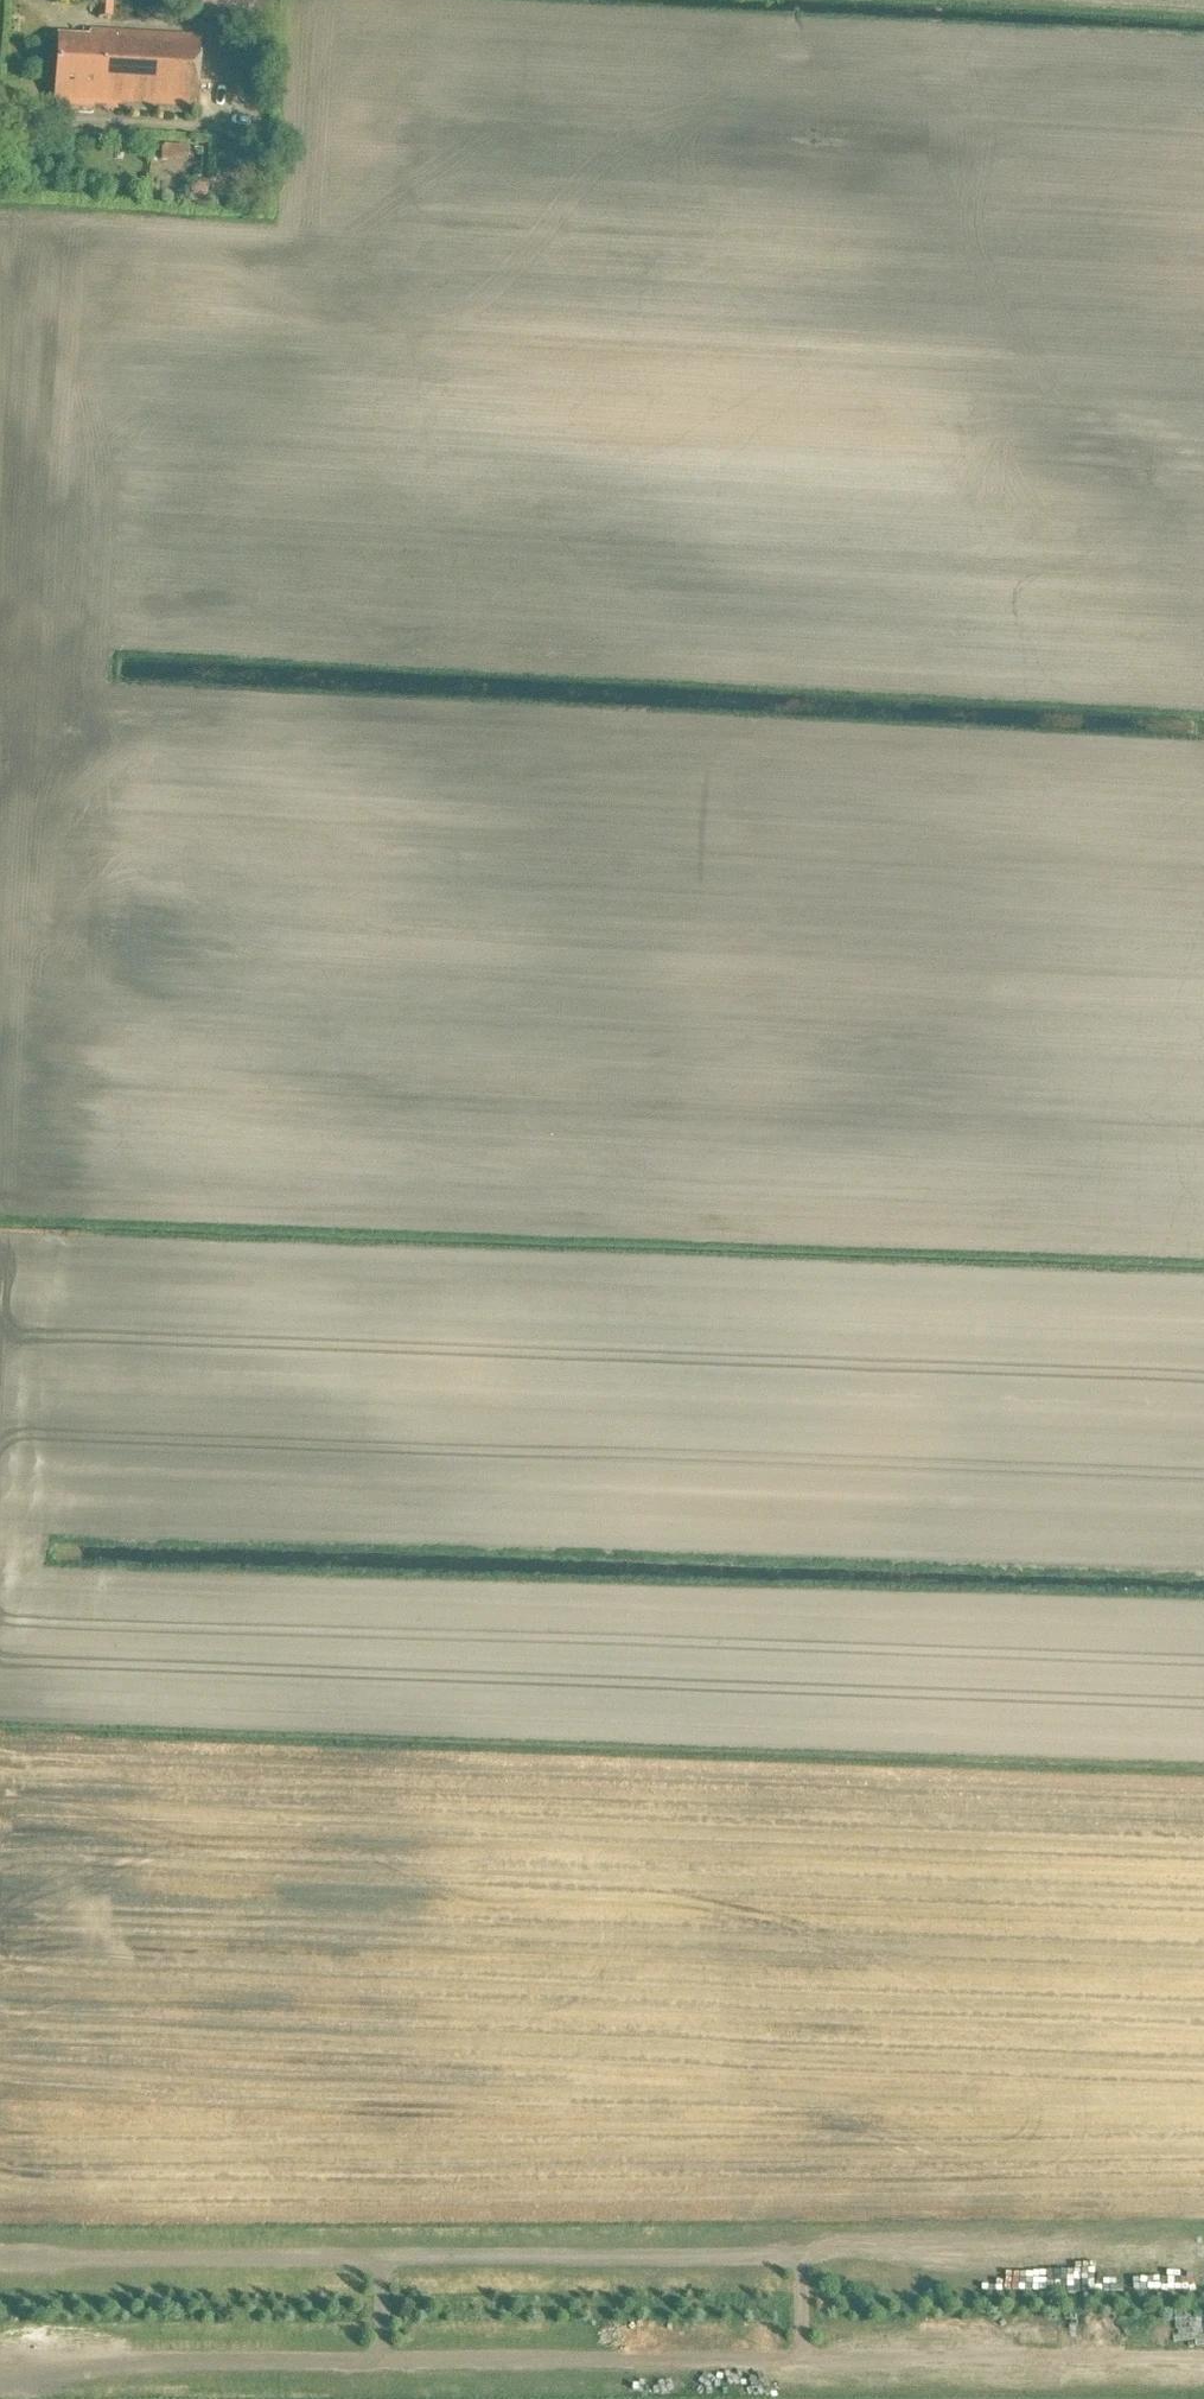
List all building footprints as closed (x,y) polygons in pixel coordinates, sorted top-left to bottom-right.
[(110,8),(97,8),(96,23),(109,24),(110,8)] [(91,51),(57,49),(55,112),(196,118),(199,47),(91,42),(91,51)] [(204,209),(209,191),(194,187),(189,204),(204,209)]
